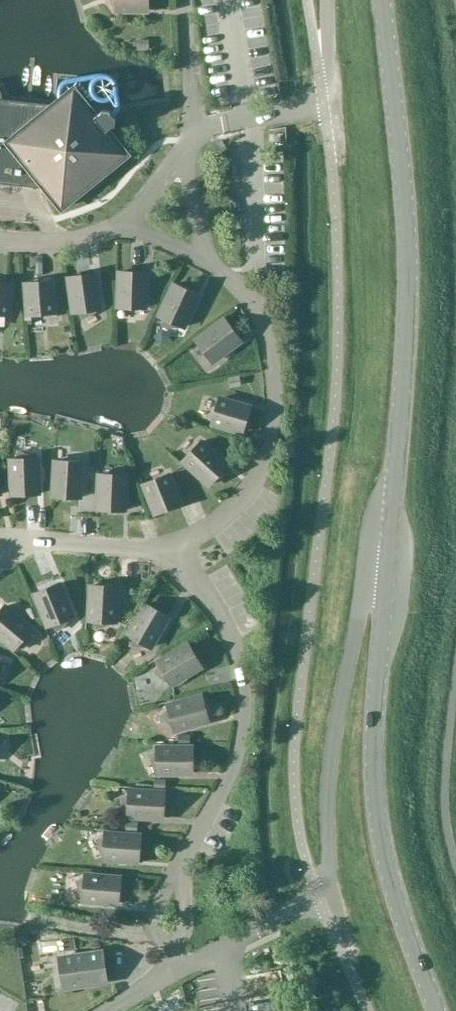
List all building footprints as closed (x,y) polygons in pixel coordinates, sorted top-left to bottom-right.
[(148,10),(148,0),(112,0),(116,0),(116,10),(131,10),(131,12),(139,10),(147,10),(148,10)] [(149,40),(138,40),(138,50),(149,50),(149,40)] [(46,189),(62,208),(127,155),(108,131),(114,126),(115,126),(116,117),(115,118),(111,113),(111,111),(102,111),(100,113),(75,85),(51,105),(2,99),(2,95),(0,91),(0,184),(46,189)] [(121,272),(120,308),(145,308),(145,294),(148,286),(146,286),(146,273),(121,272)] [(95,310),(100,309),(98,295),(99,287),(97,287),(95,274),(70,277),(75,313),(78,312),(83,319),(95,312),(95,310)] [(55,291),(53,290),(52,281),(27,283),(29,315),(55,313),(53,298),(55,291)] [(10,292),(10,283),(0,283),(0,315),(8,315),(9,301),(12,293),(10,292)] [(179,325),(184,328),(190,314),(195,308),(193,307),(198,295),(175,284),(161,317),(164,319),(164,326),(179,327),(179,325)] [(231,351),(231,348),(241,340),(226,320),(197,342),(212,362),(224,353),(231,351)] [(212,423),(243,432),(250,408),(242,405),(241,403),(234,403),(220,399),(212,423)] [(227,466),(218,457),(218,456),(212,452),(201,442),(184,460),(210,485),(227,466)] [(12,459),(13,495),(38,494),(38,481),(40,474),(37,473),(37,458),(33,458),(32,457),(19,452),(16,459),(12,459)] [(83,478),(81,477),(82,462),(56,461),(54,497),(80,498),(80,485),(83,478)] [(100,474),(99,510),(124,511),(125,498),(127,491),(125,490),(126,475),(100,474)] [(145,484),(157,514),(180,504),(177,496),(177,495),(174,488),(168,475),(145,484)] [(59,584),(36,593),(49,627),(53,625),(58,631),(69,620),(68,619),(73,617),(67,604),(69,601),(64,596),(59,584)] [(117,587),(92,585),(90,621),(94,622),(97,629),(111,624),(111,622),(115,623),(116,608),(119,607),(117,600),(117,587)] [(147,604),(129,635),(132,637),(131,645),(146,647),(146,645),(151,648),(158,635),(161,635),(162,628),(168,617),(147,604)] [(0,612),(0,636),(16,649),(18,647),(25,648),(30,634),(29,633),(32,630),(21,620),(22,618),(14,615),(4,607),(0,612)] [(121,660),(132,648),(120,636),(109,648),(121,660)] [(202,666),(189,644),(158,663),(160,666),(156,672),(167,681),(169,681),(171,685),(184,677),(186,679),(191,673),(202,666)] [(203,696),(168,706),(169,709),(163,714),(172,726),(173,726),(174,730),(189,726),(190,728),(197,724),(209,721),(203,696)] [(193,748),(157,748),(157,751),(150,755),(156,768),(157,768),(157,773),(172,773),(173,776),(180,773),(193,773),(193,748)] [(165,793),(129,791),(129,794),(122,797),(127,811),(128,811),(128,816),(142,817),(143,819),(151,817),(164,818),(165,793)] [(141,836),(105,833),(105,837),(98,840),(102,854),(104,854),(103,859),(118,860),(119,862),(126,860),(139,861),(141,836)] [(121,878),(85,875),(85,879),(78,881),(82,895),(84,895),(83,900),(98,901),(99,904),(106,902),(119,903),(121,878)] [(64,987),(107,981),(106,976),(110,966),(104,958),(103,952),(60,959),(64,987)]
